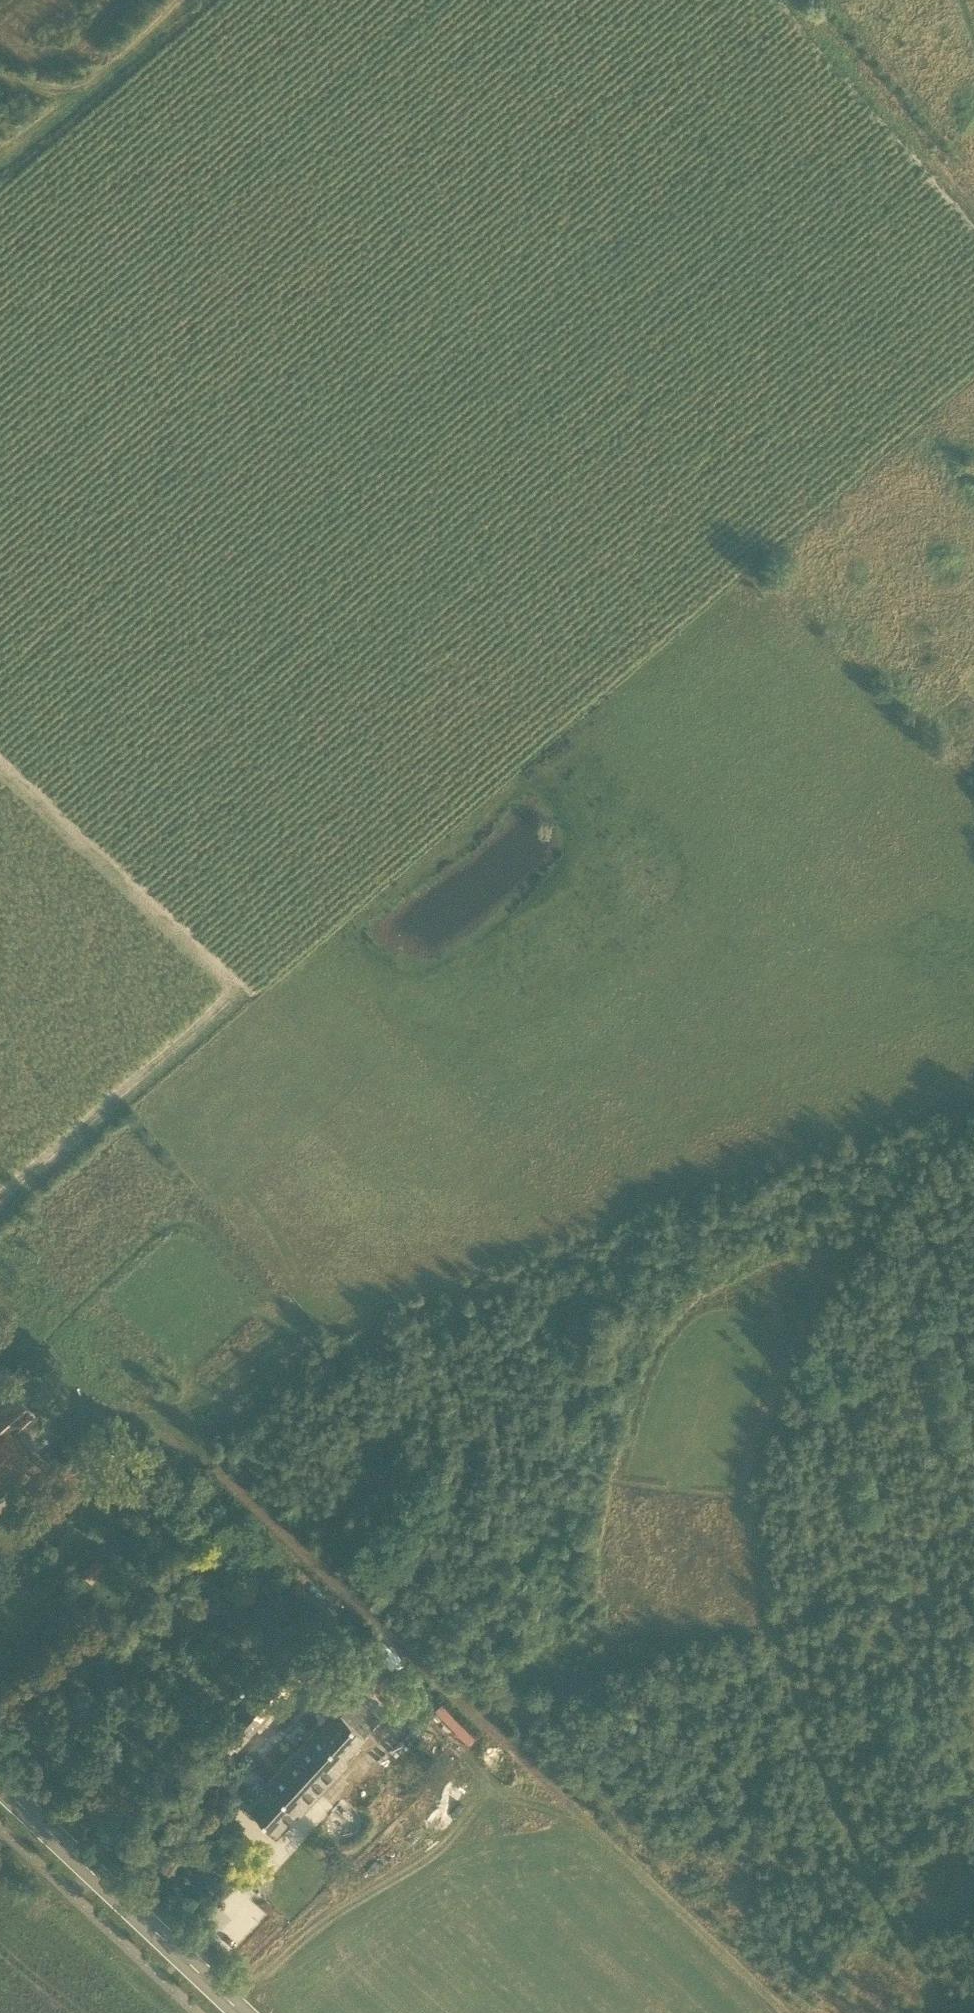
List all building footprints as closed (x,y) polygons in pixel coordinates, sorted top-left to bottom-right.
[(22,1472),(38,1458),(15,1432),(33,1416),(15,1396),(0,1410),(0,1492),(22,1472)] [(95,1558),(82,1574),(92,1583),(105,1566),(95,1558)] [(290,1659),(225,1731),(240,1745),(268,1717),(306,1674),(290,1659)] [(269,1784),(272,1787),(252,1809),(276,1831),(296,1810),(300,1813),(347,1764),(344,1760),(380,1722),(356,1700),(319,1739),(316,1736),(269,1784)] [(466,1744),(474,1736),(441,1701),(433,1709),(466,1744)] [(442,1768),(452,1759),(419,1725),(409,1734),(442,1768)]
